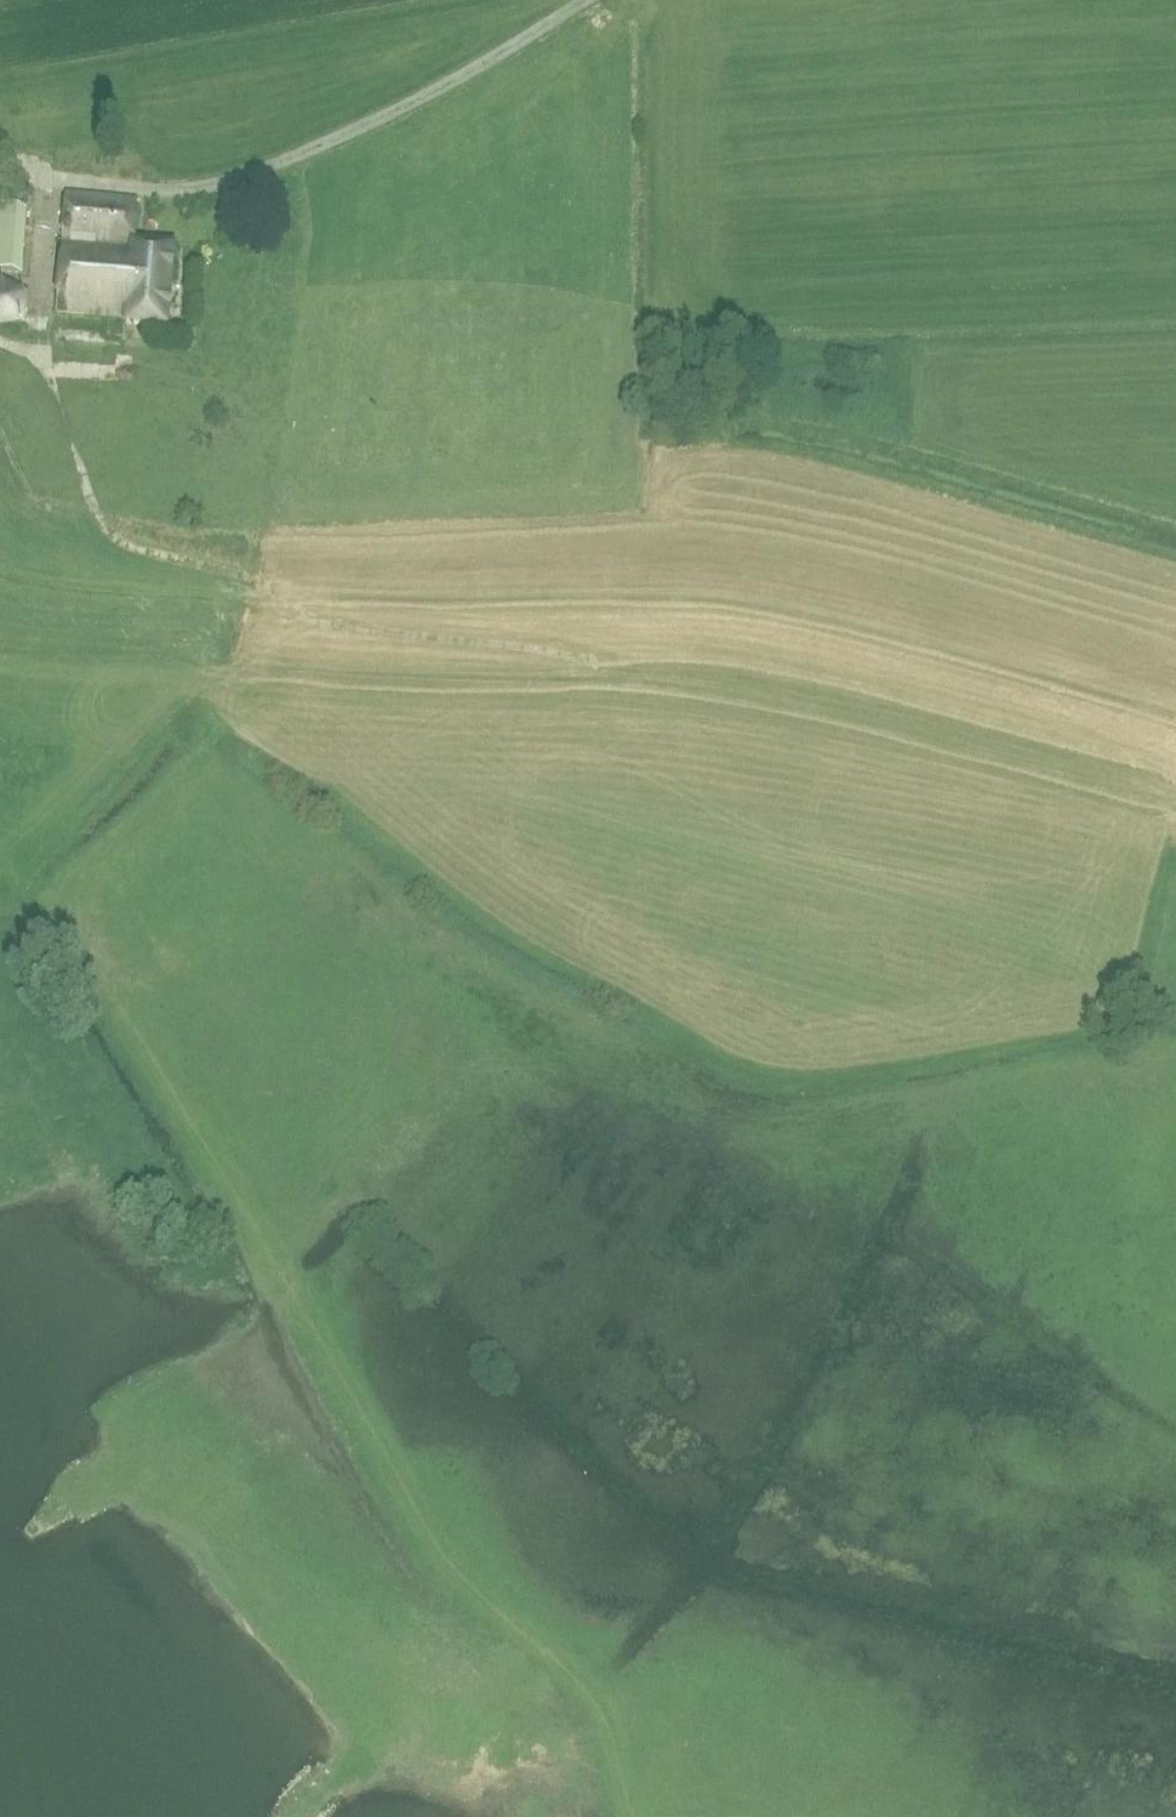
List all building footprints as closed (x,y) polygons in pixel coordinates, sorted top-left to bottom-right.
[(126,324),(166,328),(173,246),(133,243),(137,201),(67,195),(57,310),(127,316),(126,324)] [(22,274),(27,206),(0,203),(0,272),(22,274)] [(6,278),(7,305),(41,303),(40,276),(6,278)]
